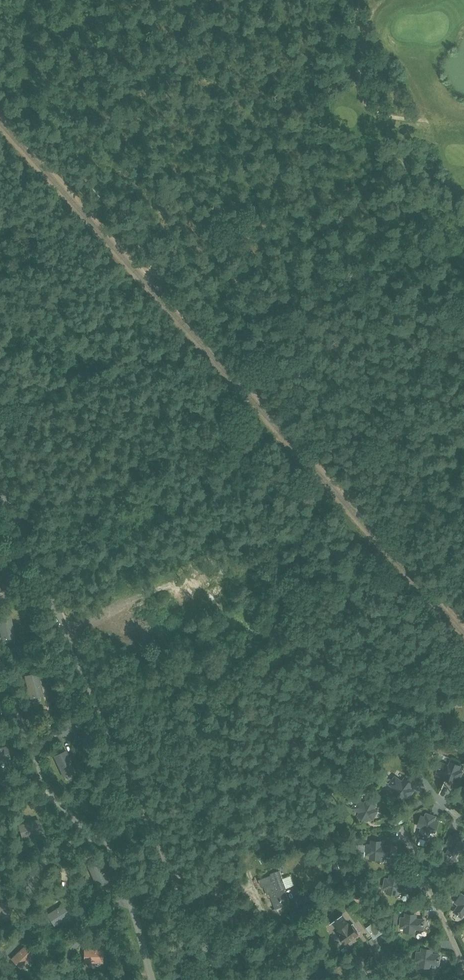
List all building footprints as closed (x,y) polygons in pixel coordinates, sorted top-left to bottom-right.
[(0,616),(0,632),(1,639),(16,637),(11,614),(0,616)] [(24,675),(30,698),(44,694),(38,672),(24,675)] [(0,747),(0,761),(11,759),(8,745),(0,747)] [(66,749),(53,755),(63,777),(77,770),(66,749)] [(449,763),(440,761),(437,771),(444,774),(443,778),(454,782),(456,779),(460,780),(463,770),(460,769),(461,764),(450,761),(449,763)] [(65,777),(67,782),(76,778),(73,773),(65,777)] [(395,774),(388,784),(395,788),(392,793),(403,800),(405,796),(409,799),(415,789),(412,787),(414,783),(404,776),(402,779),(395,774)] [(373,820),(379,810),(375,808),(377,804),(366,798),(364,801),(357,797),(352,807),(359,812),(357,815),(368,821),(370,817),(373,820)] [(435,814),(425,810),(424,814),(420,812),(415,824),(420,826),(417,834),(427,837),(430,829),(434,831),(438,819),(434,817),(435,814)] [(38,818),(18,824),(22,838),(42,832),(38,818)] [(463,839),(463,835),(455,831),(453,835),(449,834),(444,845),(449,847),(445,854),(455,859),(459,851),(463,852),(463,849),(463,840),(463,839)] [(391,856),(391,845),(383,844),(383,840),(371,839),(370,843),(366,843),(365,854),(370,854),(369,859),(382,859),(382,855),(391,856)] [(100,859),(87,865),(96,886),(109,881),(100,859)] [(337,861),(329,864),(332,872),(340,869),(337,861)] [(290,903),(285,889),(286,887),(280,871),(279,870),(278,870),(270,873),(271,875),(259,879),(261,885),(262,886),(263,886),(264,886),(267,894),(270,893),(276,908),(290,903)] [(407,893),(409,881),(401,880),(402,875),(389,873),(389,877),(384,876),(382,888),(386,889),(386,893),(398,895),(399,891),(407,893)] [(463,892),(459,890),(452,900),(456,903),(451,910),(460,916),(463,911),(463,890),(463,892)] [(299,906),(314,901),(313,895),(297,900),(299,906)] [(9,917),(15,904),(0,898),(0,913),(9,917)] [(70,915),(63,903),(47,913),(54,925),(70,915)] [(425,929),(425,918),(417,917),(417,913),(405,912),(404,916),(400,916),(399,927),(403,928),(403,932),(416,933),(416,929),(425,929)] [(338,934),(340,936),(339,937),(342,941),(344,941),(346,943),(358,934),(358,933),(359,932),(352,923),(349,925),(340,914),(331,921),(337,930),(340,933),(338,934)] [(385,932),(376,938),(382,947),(391,940),(385,932)] [(11,958),(20,968),(34,955),(24,944),(11,958)] [(440,965),(441,953),(433,952),(433,948),(421,946),(420,951),(416,950),(415,961),(419,962),(418,966),(431,968),(431,964),(440,965)] [(103,948),(84,948),(84,962),(102,963),(103,948)]
